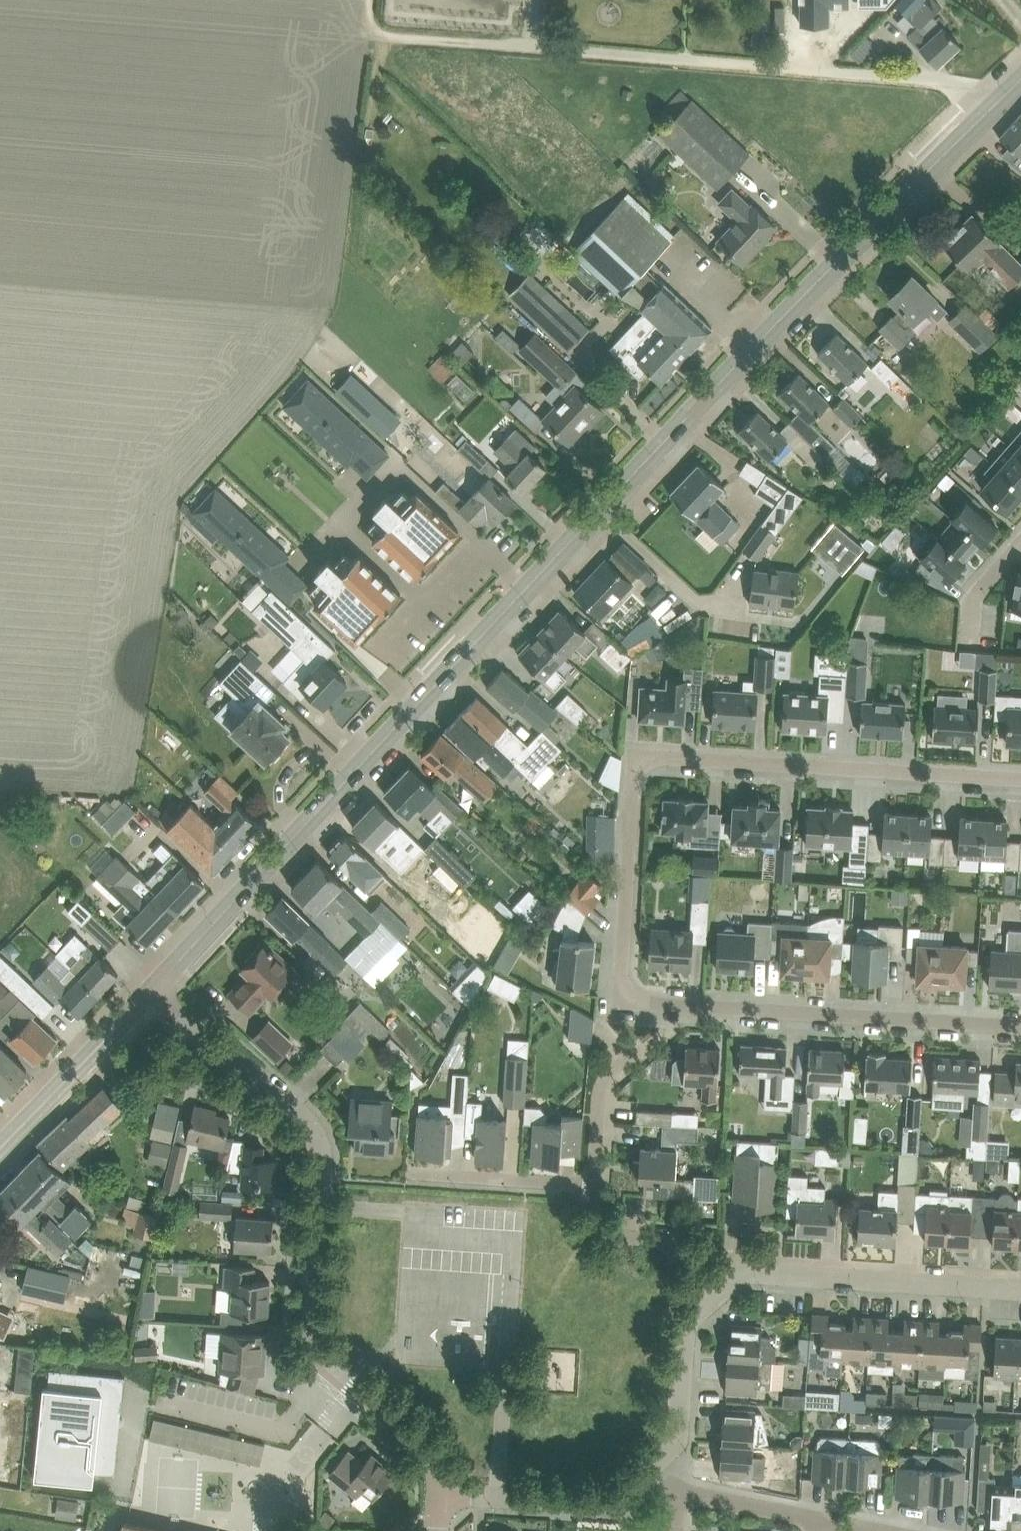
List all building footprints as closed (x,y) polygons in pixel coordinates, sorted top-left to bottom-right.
[(799,1),(800,1),(800,24),(822,24),(822,22),(829,22),(829,7),(848,7),(848,0),(799,0),(799,1)] [(916,27),(908,35),(937,65),(960,44),(942,25),(945,22),(939,16),(936,19),(933,15),(942,7),(935,0),(900,0),(895,5),(916,27)] [(860,43),(850,53),(859,62),(869,52),(860,43)] [(749,153),(745,149),(682,90),(670,103),(660,114),(670,124),(659,135),(716,189),(749,153)] [(999,137),(1020,156),(1020,118),(1018,116),(999,137)] [(737,220),(718,241),(743,264),(758,248),(755,245),(774,225),(751,204),(750,205),(733,189),(720,203),(737,220)] [(623,198),(572,252),(619,295),(641,307),(646,312),(656,321),(690,352),(712,329),(664,283),(663,285),(645,268),(669,242),(623,198)] [(535,218),(521,233),(547,257),(561,243),(535,218)] [(956,258),(970,272),(982,261),(1009,288),(1015,283),(1019,280),(1020,283),(1020,264),(976,218),(959,234),(955,231),(942,243),(956,258)] [(529,274),(510,294),(569,349),(588,329),(573,314),(570,318),(541,291),(544,287),(529,274)] [(915,322),(927,310),(937,320),(947,310),(914,277),(892,300),(900,308),(892,317),(891,316),(880,328),(899,346),(913,332),(908,326),(914,321),(915,322)] [(980,351),(997,335),(991,329),(977,316),(965,304),(949,320),(980,351)] [(985,308),(977,316),(991,329),(999,321),(985,308)] [(648,330),(621,359),(640,378),(648,370),(661,383),(690,352),(656,321),(646,312),(639,320),(648,330)] [(520,350),(555,383),(544,395),(556,406),(543,419),(569,443),(600,409),(579,389),(587,381),(535,333),(520,350)] [(868,363),(851,347),(837,333),(818,353),(848,383),(868,363)] [(514,334),(504,344),(513,351),(522,341),(514,334)] [(456,367),(443,354),(428,369),(441,381),(456,367)] [(890,387),(900,376),(881,358),(871,368),(890,387)] [(445,385),(463,402),(476,389),(457,371),(445,385)] [(835,446),(810,422),(829,403),(799,373),(779,393),(799,412),(788,423),(805,439),(825,457),(835,446)] [(337,391),(385,435),(399,419),(352,375),(337,391)] [(308,379),(283,406),(347,465),(350,462),(367,477),(388,454),(308,379)] [(401,416),(411,405),(392,386),(381,397),(401,416)] [(529,405),(519,397),(509,407),(519,416),(529,405)] [(832,408),(852,426),(862,416),(843,397),(832,408)] [(432,424),(411,405),(401,416),(399,417),(410,427),(405,432),(415,442),(432,424)] [(788,440),(772,425),(758,411),(738,431),(769,460),(788,440)] [(531,454),(530,453),(536,446),(515,427),(495,449),(505,459),(515,468),(507,477),(523,492),(545,468),(531,454)] [(1008,444),(1020,455),(1020,429),(1008,444)] [(498,469),(466,439),(458,448),(490,478),(498,469)] [(805,440),(796,449),(814,468),(825,457),(805,439),(805,440)] [(991,463),(1020,489),(1020,455),(1008,444),(991,463)] [(971,445),(964,453),(974,462),(982,454),(971,445)] [(721,543),(739,525),(714,498),(724,487),(699,463),(669,494),(721,543)] [(991,463),(984,472),(991,478),(981,489),(1007,511),(1020,495),(1020,489),(991,463)] [(859,469),(848,479),(855,486),(866,476),(859,469)] [(775,508),(789,487),(766,472),(753,493),(775,508)] [(946,473),(937,484),(945,491),(954,480),(946,473)] [(514,501),(490,478),(466,503),(444,483),(436,491),(459,512),(462,508),(480,526),(496,509),(502,514),(514,501)] [(200,517),(290,601),(307,584),(283,562),(289,556),(216,488),(194,511),(200,517)] [(330,585),(314,603),(356,641),(377,618),(378,618),(437,554),(458,530),(417,492),(401,509),(387,496),(374,509),(389,523),(343,572),(328,559),(316,572),(330,585)] [(790,513),(818,524),(824,506),(796,496),(790,513)] [(969,500),(952,519),(954,521),(979,543),(995,523),(969,500)] [(192,509),(187,515),(195,523),(200,517),(194,511),(192,509)] [(979,543),(954,521),(939,538),(938,539),(963,561),(979,543)] [(834,522),(813,546),(843,572),(864,548),(834,522)] [(757,559),(768,543),(776,533),(762,523),(743,549),(757,559)] [(939,538),(932,531),(914,552),(931,567),(930,568),(938,575),(939,574),(946,580),(963,561),(938,539),(939,538)] [(889,550),(896,542),(886,533),(879,541),(889,550)] [(577,595),(600,616),(634,580),(648,565),(623,542),(596,572),(597,573),(577,595)] [(795,606),(799,572),(789,570),(769,568),(769,571),(754,569),(749,603),(763,605),(763,602),(795,606)] [(1018,573),(1017,580),(1016,580),(1014,591),(1015,591),(1012,605),(1020,607),(1020,573),(1018,573)] [(272,589),(252,609),(292,647),(304,659),(283,681),(302,699),(309,691),(310,691),(324,705),(346,682),(332,668),(324,661),(330,655),(335,649),(272,589)] [(177,625),(187,614),(179,606),(169,618),(177,625)] [(585,656),(597,643),(561,610),(538,634),(563,656),(573,645),(585,656)] [(553,667),(563,656),(538,634),(518,655),(554,688),(564,678),(553,667)] [(868,637),(848,637),(847,659),(867,660),(868,637)] [(599,653),(618,670),(631,656),(612,639),(599,653)] [(758,656),(776,657),(777,647),(759,645),(758,656)] [(981,669),(979,700),(995,701),(998,653),(976,652),(976,653),(978,653),(977,668),(981,669)] [(758,656),(758,658),(757,681),(744,680),(743,692),(715,690),(713,725),(755,727),(757,693),(757,688),(774,689),(776,657),(758,656)] [(286,724),(271,710),(265,705),(276,692),(241,658),(220,682),(233,695),(228,701),(244,716),(231,729),(265,761),(268,758),(273,758),(279,752),(278,747),(289,735),(282,728),(286,724)] [(818,671),(846,673),(847,661),(819,659),(818,671)] [(867,664),(849,663),(847,696),(865,697),(867,664)] [(541,730),(542,729),(557,712),(531,690),(530,692),(502,668),(486,687),(514,711),(516,708),(541,730)] [(641,688),(639,720),(684,723),(685,701),(701,703),(703,669),(686,668),(685,690),(641,688)] [(847,677),(846,677),(820,675),(818,695),(805,694),(806,691),(791,690),(790,694),(786,693),(785,712),(781,712),(780,725),(784,725),(783,729),(825,732),(826,720),(844,721),(847,677)] [(576,723),(588,711),(567,693),(555,705),(576,723)] [(555,769),(547,762),(561,748),(542,729),(541,730),(527,745),(477,696),(461,713),(445,729),(485,768),(491,761),(504,774),(514,763),(531,779),(539,787),(546,778),(555,769)] [(906,704),(862,701),(860,734),(904,737),(904,734),(909,734),(910,720),(905,720),(906,704)] [(933,728),(932,739),(977,741),(979,708),(934,706),(934,716),(931,716),(931,728),(933,728)] [(1009,709),(1009,723),(1005,722),(1004,736),(1008,737),(1007,743),(1020,744),(1020,710),(1009,709)] [(494,780),(456,747),(441,734),(421,756),(444,776),(453,766),(475,786),(487,797),(498,784),(494,780)] [(561,753),(551,762),(561,773),(552,781),(565,795),(584,778),(561,753)] [(610,753),(597,780),(619,790),(621,758),(610,753)] [(432,787),(424,779),(410,766),(384,792),(409,817),(419,806),(431,818),(442,807),(453,818),(463,808),(441,787),(436,782),(432,787)] [(259,824),(232,798),(239,791),(220,774),(204,791),(226,812),(214,824),(213,826),(237,848),(259,824)] [(0,794),(0,808),(3,811),(12,802),(1,793),(0,794)] [(665,799),(663,831),(677,832),(677,836),(691,837),(692,833),(700,833),(699,845),(716,846),(717,830),(707,829),(709,802),(694,801),(694,798),(679,797),(679,800),(665,799)] [(114,835),(137,812),(125,800),(102,823),(114,835)] [(440,862),(424,847),(376,801),(352,825),(376,849),(391,834),(418,860),(419,860),(431,872),(440,862)] [(722,821),(721,837),(733,837),(732,839),(778,842),(780,808),(766,807),(766,803),(750,802),(750,806),(735,805),(733,822),(722,821)] [(237,848),(213,826),(214,824),(191,803),(177,818),(167,810),(157,820),(199,859),(214,872),(237,848)] [(867,868),(867,860),(869,832),(869,824),(853,823),(854,811),(841,810),(842,808),(827,807),(827,809),(808,808),(808,814),(806,813),(805,824),(807,824),(806,844),(829,846),(828,848),(840,849),(840,846),(850,847),(849,866),(843,866),(842,883),(865,885),(867,868)] [(906,852),(908,814),(884,812),(883,833),(869,832),(867,860),(882,860),(882,850),(906,852)] [(908,814),(906,852),(929,853),(929,863),(943,864),(945,836),(931,835),(932,815),(908,814)] [(533,815),(525,824),(537,835),(545,825),(533,815)] [(959,837),(945,836),(943,864),(958,865),(958,855),(982,857),(984,819),(960,817),(959,837)] [(1005,868),(1019,869),(1020,841),(1007,840),(1008,820),(984,819),(982,857),(1005,858),(1005,868)] [(587,862),(612,863),(613,826),(588,826),(588,848),(587,862)] [(370,892),(385,877),(386,876),(376,865),(344,834),(327,851),(370,892)] [(424,847),(440,862),(464,885),(474,874),(435,836),(424,847)] [(777,847),(775,879),(792,880),(794,848),(777,847)] [(177,911),(205,882),(173,853),(146,882),(177,911)] [(719,856),(693,854),(692,873),(718,875),(719,856)] [(386,876),(385,877),(391,883),(402,871),(386,855),(376,865),(386,876)] [(147,944),(177,911),(146,882),(145,883),(117,856),(98,877),(124,901),(113,913),(126,926),(127,924),(147,944)] [(366,935),(381,920),(371,911),(319,860),(292,888),(315,911),(324,902),(333,911),(337,907),(366,935)] [(600,884),(587,873),(580,881),(579,880),(566,896),(567,897),(585,912),(597,898),(592,894),(600,884)] [(799,882),(798,898),(808,898),(809,882),(799,882)] [(892,889),(891,902),(907,903),(908,890),(892,889)] [(947,904),(958,904),(958,892),(947,892),(947,904)] [(348,959),(308,920),(283,896),(266,914),(292,939),(298,934),(314,950),(304,960),(326,981),(348,959)] [(567,897),(552,925),(564,931),(563,938),(562,938),(557,984),(589,988),(595,942),(578,940),(579,932),(586,914),(585,912),(567,897)] [(381,900),(371,911),(381,920),(400,939),(410,928),(381,900)] [(691,931),(652,929),(651,948),(649,949),(648,958),(650,960),(650,965),(690,968),(692,941),(707,942),(709,902),(693,900),(691,931)] [(486,908),(456,940),(477,961),(508,929),(486,908)] [(121,938),(93,912),(82,924),(110,950),(121,938)] [(829,976),(830,956),(842,957),(845,916),(833,915),(829,915),(817,919),(809,923),(808,923),(805,975),(829,976)] [(770,957),(770,952),(772,923),(749,921),(748,933),(736,933),(734,928),(731,926),(727,926),(724,928),(722,932),(719,932),(717,970),(752,972),(753,956),(770,957)] [(781,973),(805,975),(808,923),(772,921),(772,923),(770,952),(782,953),(781,973)] [(901,958),(903,926),(879,925),(878,943),(855,941),(853,978),(886,980),(887,957),(901,958)] [(1008,929),(1007,951),(991,950),(989,987),(1020,989),(1020,930),(1008,929)] [(272,997),(285,982),(296,971),(267,943),(242,969),(247,974),(230,993),(250,1012),(268,993),(272,997)] [(78,959),(70,967),(99,995),(118,974),(87,944),(75,956),(78,959)] [(907,946),(906,961),(918,962),(917,982),(941,984),(943,945),(919,944),(919,946),(907,946)] [(943,945),(941,984),(965,985),(966,965),(978,965),(979,950),(967,949),(967,947),(943,945)] [(52,1008),(0,958),(0,976),(43,1017),(52,1008)] [(450,986),(472,1007),(488,973),(475,960),(450,986)] [(33,979),(43,989),(57,1002),(61,998),(79,1015),(99,995),(70,967),(60,977),(47,965),(33,979)] [(36,1013),(11,989),(10,990),(0,981),(0,1018),(4,1022),(7,1019),(19,1031),(11,1038),(35,1062),(57,1039),(33,1016),(36,1013)] [(572,1039),(590,1041),(592,1041),(594,1018),(571,1007),(568,1039),(572,1039)] [(350,1058),(365,1042),(361,1038),(370,1028),(351,1011),(341,1022),(343,1024),(320,1049),(337,1064),(346,1054),(350,1058)] [(389,1030),(370,1011),(362,1020),(381,1038),(389,1030)] [(253,1038),(275,1059),(291,1042),(269,1021),(253,1038)] [(6,1092),(7,1091),(5,1089),(24,1069),(26,1071),(27,1070),(0,1045),(0,1086),(6,1092)] [(785,1075),(786,1067),(787,1047),(740,1045),(739,1073),(770,1075),(769,1096),(783,1097),(784,1075),(785,1075)] [(717,1084),(718,1084),(720,1049),(686,1047),(684,1082),(703,1083),(702,1099),(716,1100),(717,1084)] [(820,1082),(842,1083),(842,1096),(854,1097),(855,1069),(844,1068),(845,1051),(809,1049),(807,1081),(808,1081),(808,1094),(819,1095),(820,1082)] [(866,1056),(865,1076),(864,1088),(910,1091),(912,1059),(885,1057),(885,1053),(869,1052),(869,1056),(866,1056)] [(525,1106),(525,1105),(528,1058),(507,1056),(504,1104),(525,1106)] [(934,1056),(933,1076),(932,1091),(933,1091),(932,1106),(963,1108),(964,1093),(978,1094),(980,1059),(934,1056)] [(995,1092),(994,1102),(1020,1104),(1020,1062),(1017,1061),(1017,1073),(996,1072),(995,1092)] [(413,1070),(411,1070),(410,1088),(411,1088),(424,1081),(413,1070)] [(450,1113),(466,1114),(467,1101),(469,1074),(453,1073),(450,1113)] [(70,1118),(90,1137),(124,1106),(105,1085),(70,1118)] [(905,1137),(919,1138),(922,1096),(907,1095),(905,1137)] [(400,1136),(401,1116),(391,1115),(392,1101),(352,1098),(350,1129),(357,1129),(355,1150),(394,1153),(395,1135),(400,1136)] [(161,1099),(151,1135),(172,1141),(182,1105),(161,1099)] [(793,1130),(807,1131),(808,1100),(794,1099),(793,1130)] [(464,1142),(464,1144),(476,1144),(478,1119),(481,1119),(482,1102),(467,1101),(466,1114),(464,1142)] [(990,1103),(973,1102),(970,1156),(986,1157),(990,1103)] [(451,1154),(453,1120),(447,1119),(447,1117),(434,1116),(434,1105),(419,1104),(416,1155),(444,1156),(445,1154),(451,1154)] [(222,1148),(225,1136),(230,1117),(208,1112),(209,1108),(196,1105),(187,1140),(222,1148)] [(525,1105),(525,1106),(524,1123),(534,1124),(531,1162),(560,1164),(561,1152),(580,1154),(582,1117),(562,1116),(561,1124),(545,1123),(546,1113),(539,1106),(525,1105)] [(672,1112),(637,1109),(636,1122),(667,1124),(671,1124),(672,1112)] [(38,1142),(43,1147),(63,1169),(72,1160),(80,1168),(88,1161),(81,1152),(92,1141),(89,1138),(90,1137),(70,1118),(67,1115),(38,1142)] [(504,1160),(506,1140),(507,1121),(481,1119),(478,1119),(476,1144),(475,1158),(504,1160)] [(671,1124),(667,1124),(665,1149),(641,1148),(640,1160),(633,1160),(632,1175),(639,1176),(639,1178),(639,1181),(641,1183),(644,1183),(644,1195),(718,1199),(720,1176),(694,1175),(694,1181),(675,1180),(677,1150),(677,1141),(698,1142),(699,1126),(671,1124)] [(792,1145),(794,1145),(805,1146),(805,1135),(793,1134),(792,1145)] [(276,1186),(276,1185),(277,1160),(263,1159),(264,1147),(245,1146),(245,1141),(234,1140),(227,1170),(242,1171),(241,1183),(276,1186)] [(775,1210),(776,1190),(779,1143),(759,1141),(738,1140),(738,1153),(736,1152),(734,1179),(733,1199),(750,1200),(749,1208),(756,1209),(756,1210),(775,1210)] [(153,1141),(148,1164),(166,1168),(172,1145),(153,1141)] [(176,1193),(182,1172),(188,1146),(176,1143),(164,1190),(176,1193)] [(837,1164),(849,1164),(850,1149),(838,1148),(837,1164)] [(73,1181),(40,1150),(4,1187),(33,1214),(36,1212),(39,1216),(40,1215),(47,1208),(76,1236),(93,1218),(77,1203),(72,1209),(58,1196),(73,1181)] [(899,1152),(898,1179),(918,1180),(919,1153),(899,1152)] [(983,1172),(984,1159),(973,1159),(973,1172),(983,1172)] [(1019,1179),(1020,1159),(1010,1159),(1009,1179),(1019,1179)] [(860,1208),(859,1220),(857,1240),(896,1242),(897,1221),(914,1222),(916,1196),(915,1196),(916,1183),(898,1182),(897,1192),(879,1190),(878,1209),(860,1208)] [(787,1200),(797,1201),(797,1212),(795,1232),(822,1234),(822,1238),(835,1238),(837,1199),(824,1198),(824,1202),(806,1201),(807,1187),(788,1186),(787,1200)] [(40,1215),(39,1216),(36,1212),(33,1214),(4,1187),(0,1192),(0,1210),(19,1229),(25,1222),(58,1254),(73,1239),(48,1215),(45,1219),(40,1215)] [(224,1189),(223,1201),(237,1202),(237,1189),(224,1189)] [(914,1222),(914,1232),(925,1233),(925,1241),(946,1242),(947,1242),(950,1194),(915,1192),(915,1196),(916,1196),(914,1222)] [(999,1196),(995,1196),(984,1195),(982,1236),(993,1237),(992,1245),(1014,1246),(1014,1250),(1015,1250),(1017,1210),(1018,1198),(1015,1198),(1014,1196),(1012,1194),(1009,1193),(1006,1192),(1003,1193),(1001,1195),(999,1196)] [(984,1195),(950,1194),(947,1246),(970,1247),(970,1235),(982,1236),(984,1195)] [(127,1199),(124,1206),(133,1208),(135,1201),(127,1199)] [(233,1218),(234,1202),(194,1200),(193,1215),(201,1216),(233,1218)] [(137,1216),(133,1233),(152,1237),(155,1238),(160,1215),(140,1211),(138,1217),(137,1216)] [(235,1249),(271,1251),(273,1219),(237,1217),(236,1227),(235,1247),(235,1249)] [(87,1238),(79,1246),(91,1256),(93,1244),(87,1238)] [(23,1290),(64,1300),(70,1275),(29,1265),(23,1290)] [(254,1267),(234,1265),(226,1265),(224,1289),(234,1289),(232,1311),(224,1311),(223,1322),(245,1323),(245,1313),(267,1315),(269,1281),(253,1280),(254,1267)] [(157,1291),(144,1290),(142,1316),(155,1317),(157,1291)] [(4,1337),(14,1315),(0,1308),(0,1336),(4,1337)] [(825,1367),(826,1355),(843,1356),(843,1360),(844,1360),(846,1328),(846,1324),(828,1323),(829,1315),(812,1314),(809,1366),(825,1367)] [(846,1328),(844,1360),(869,1362),(872,1317),(853,1316),(853,1328),(846,1328)] [(872,1317),(869,1362),(894,1364),(897,1331),(888,1330),(889,1318),(872,1317)] [(897,1331),(894,1364),(918,1365),(920,1365),(923,1321),(904,1319),(904,1331),(897,1331)] [(920,1365),(919,1373),(945,1375),(948,1330),(946,1330),(946,1334),(939,1334),(940,1322),(923,1321),(920,1365)] [(948,1330),(945,1375),(978,1377),(982,1324),(964,1323),(964,1331),(948,1330)] [(723,1348),(723,1357),(771,1361),(771,1360),(776,1361),(776,1348),(770,1343),(771,1337),(761,1336),(762,1326),(730,1324),(728,1349),(723,1348)] [(222,1384),(234,1387),(253,1393),(259,1372),(264,1373),(266,1335),(224,1332),(221,1370),(223,1370),(222,1384)] [(993,1376),(1015,1377),(1018,1338),(996,1337),(993,1376)] [(158,1358),(157,1344),(134,1346),(135,1359),(158,1358)] [(35,1347),(19,1345),(15,1390),(31,1391),(35,1347)] [(725,1392),(745,1393),(757,1394),(758,1386),(769,1386),(771,1361),(723,1357),(722,1367),(727,1367),(725,1392)] [(125,1376),(50,1369),(48,1387),(43,1386),(34,1477),(94,1483),(95,1471),(115,1473),(125,1376)] [(916,1393),(905,1392),(905,1386),(904,1383),(894,1383),(893,1391),(892,1391),(891,1404),(916,1405),(916,1393)] [(887,1393),(867,1391),(866,1404),(886,1405),(887,1393)] [(919,1391),(918,1406),(942,1407),(943,1394),(929,1393),(929,1392),(919,1391)] [(805,1394),(783,1393),(782,1405),(805,1407),(805,1394)] [(867,1399),(841,1397),(840,1409),(866,1411),(867,1399)] [(983,1409),(996,1410),(997,1401),(984,1400),(983,1409)] [(965,1401),(965,1409),(975,1410),(976,1401),(965,1401)] [(717,1433),(717,1442),(754,1445),(754,1444),(758,1444),(768,1441),(761,1412),(756,1412),(756,1411),(724,1409),(722,1433),(717,1433)] [(858,1412),(857,1422),(872,1423),(873,1413),(858,1412)] [(153,1417),(148,1438),(203,1450),(200,1465),(232,1473),(235,1459),(259,1465),(264,1442),(153,1417)] [(955,1429),(955,1443),(972,1444),(973,1418),(956,1417),(955,1429)] [(818,1439),(817,1449),(814,1448),(813,1461),(812,1481),(837,1482),(836,1487),(846,1488),(849,1437),(822,1436),(818,1439)] [(849,1437),(846,1488),(855,1489),(855,1484),(880,1485),(882,1453),(879,1453),(880,1444),(877,1439),(849,1437)] [(719,1476),(751,1479),(751,1477),(764,1478),(766,1456),(753,1455),(754,1445),(717,1442),(716,1452),(721,1452),(719,1476)] [(356,1497),(363,1489),(373,1497),(394,1472),(372,1454),(364,1463),(348,1450),(329,1474),(356,1497)] [(920,1504),(929,1505),(933,1453),(914,1452),(910,1455),(900,1454),(899,1466),(897,1466),(895,1497),(920,1499),(920,1504)] [(978,1490),(977,1510),(987,1510),(986,1522),(1010,1524),(1010,1519),(1012,1487),(1011,1486),(1012,1482),(995,1478),(988,1478),(989,1453),(981,1452),(979,1477),(978,1490)] [(963,1502),(965,1482),(965,1470),(962,1470),(962,1455),(933,1453),(929,1505),(938,1505),(939,1500),(963,1502)] [(1010,1519),(1011,1519),(1020,1520),(1020,1472),(1020,1474),(1012,1473),(1012,1482),(1011,1486),(1012,1487),(1010,1519)] [(336,1518),(326,1510),(317,1520),(327,1528),(336,1518)] [(124,1521),(121,1530),(164,1530),(124,1521)]
